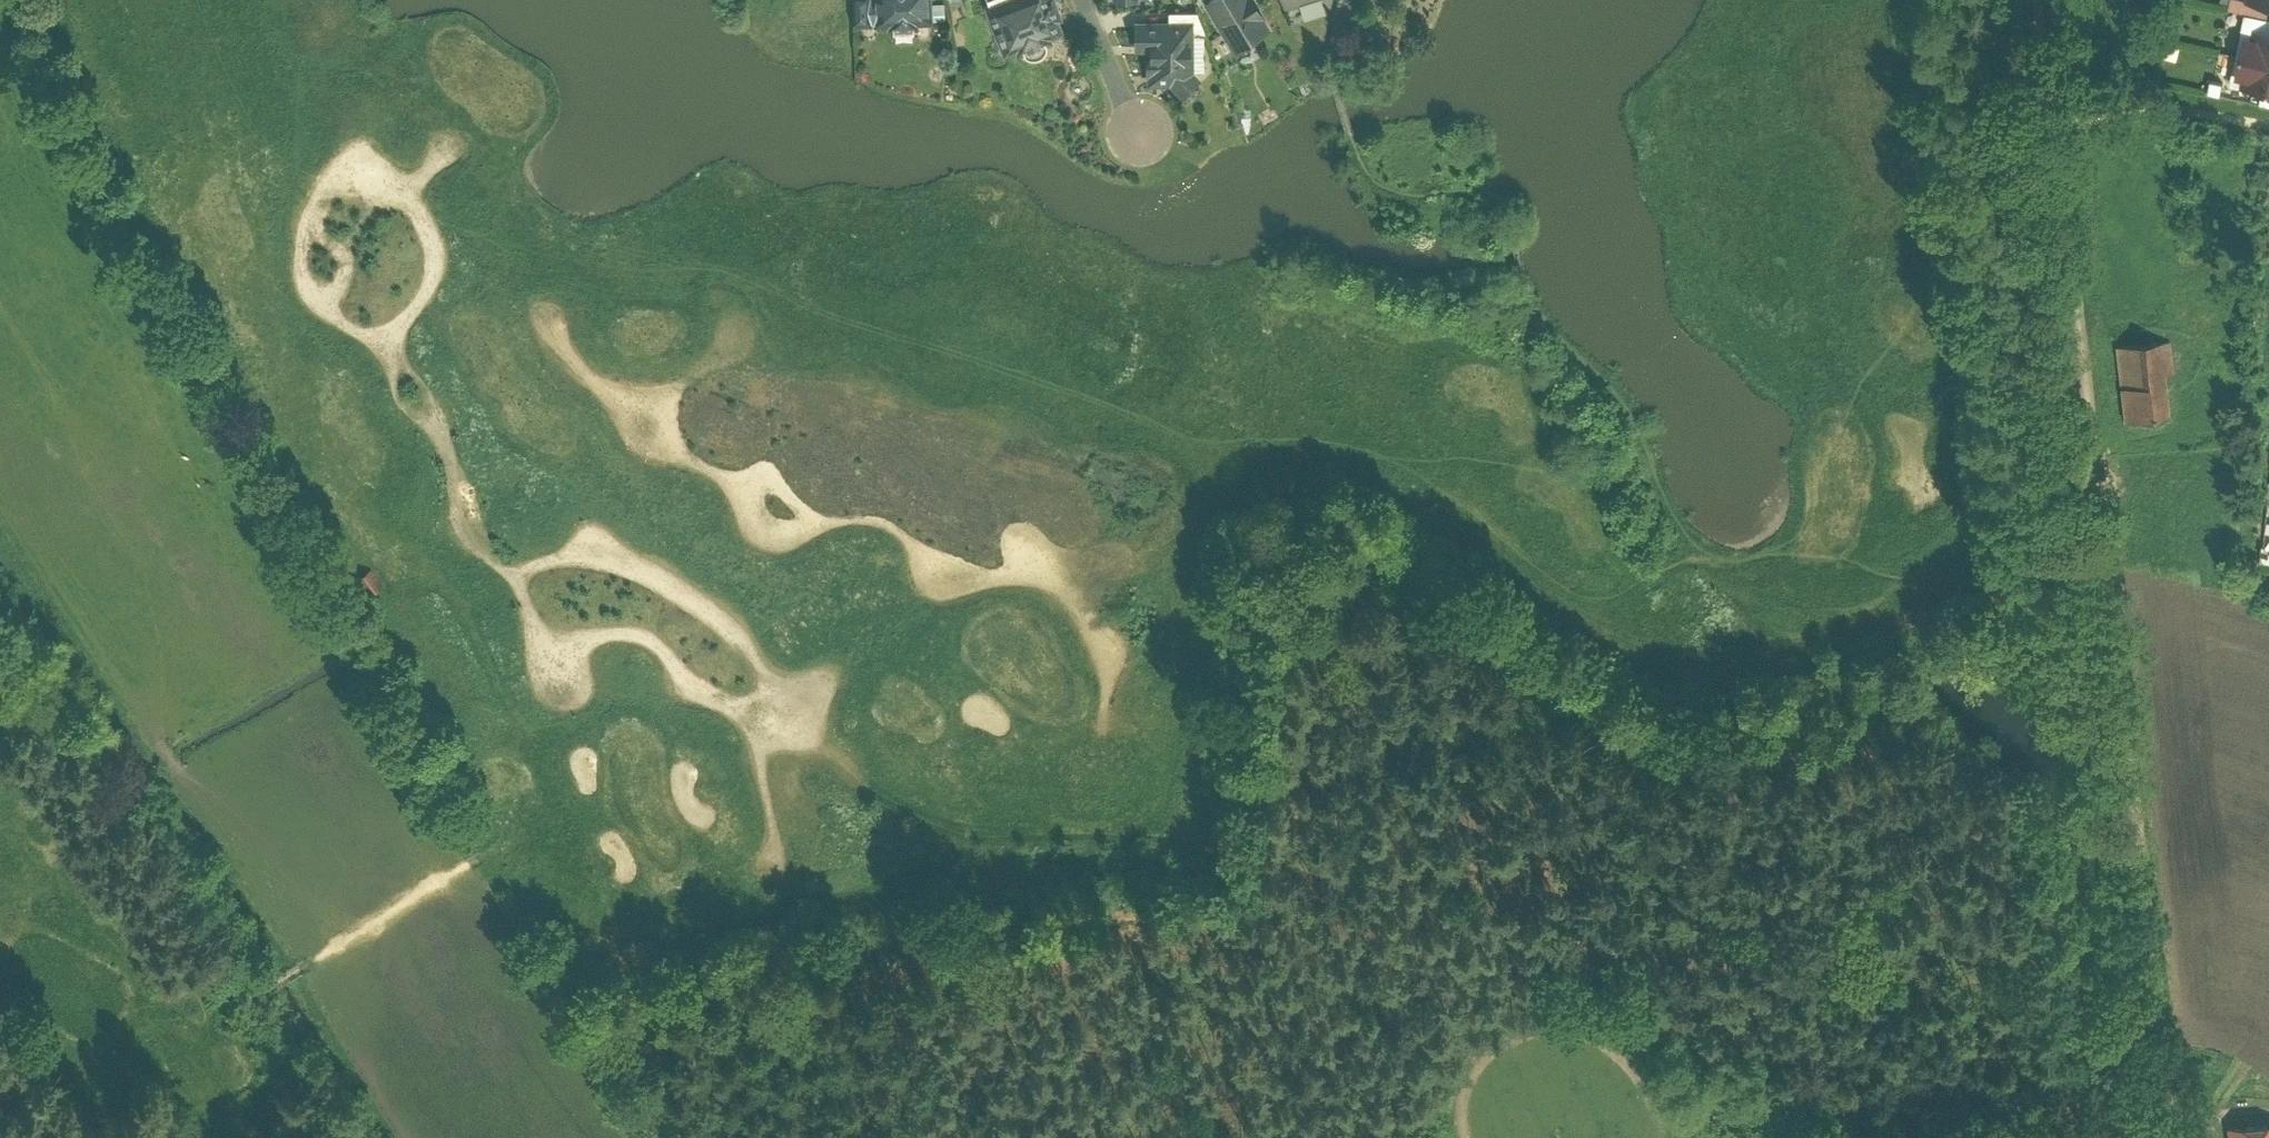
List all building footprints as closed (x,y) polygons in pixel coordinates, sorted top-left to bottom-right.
[(855,26),(932,21),(930,0),(853,0),(855,26)] [(984,1),(1003,54),(1067,31),(1056,0),(988,0),(984,1)] [(1203,2),(1234,51),(1272,27),(1255,0),(1205,0),(1203,2)] [(1194,16),(1133,16),(1133,48),(1144,48),(1144,75),(1147,75),(1147,83),(1170,83),(1182,95),(1202,76),(1194,69),(1194,16)] [(2245,24),(2233,78),(2268,85),(2268,30),(2245,24)] [(2170,340),(2116,344),(2122,420),(2170,416),(2166,371),(2172,371),(2170,340)] [(2222,1116),(2222,1137),(2268,1137),(2268,1115),(2222,1116)]
